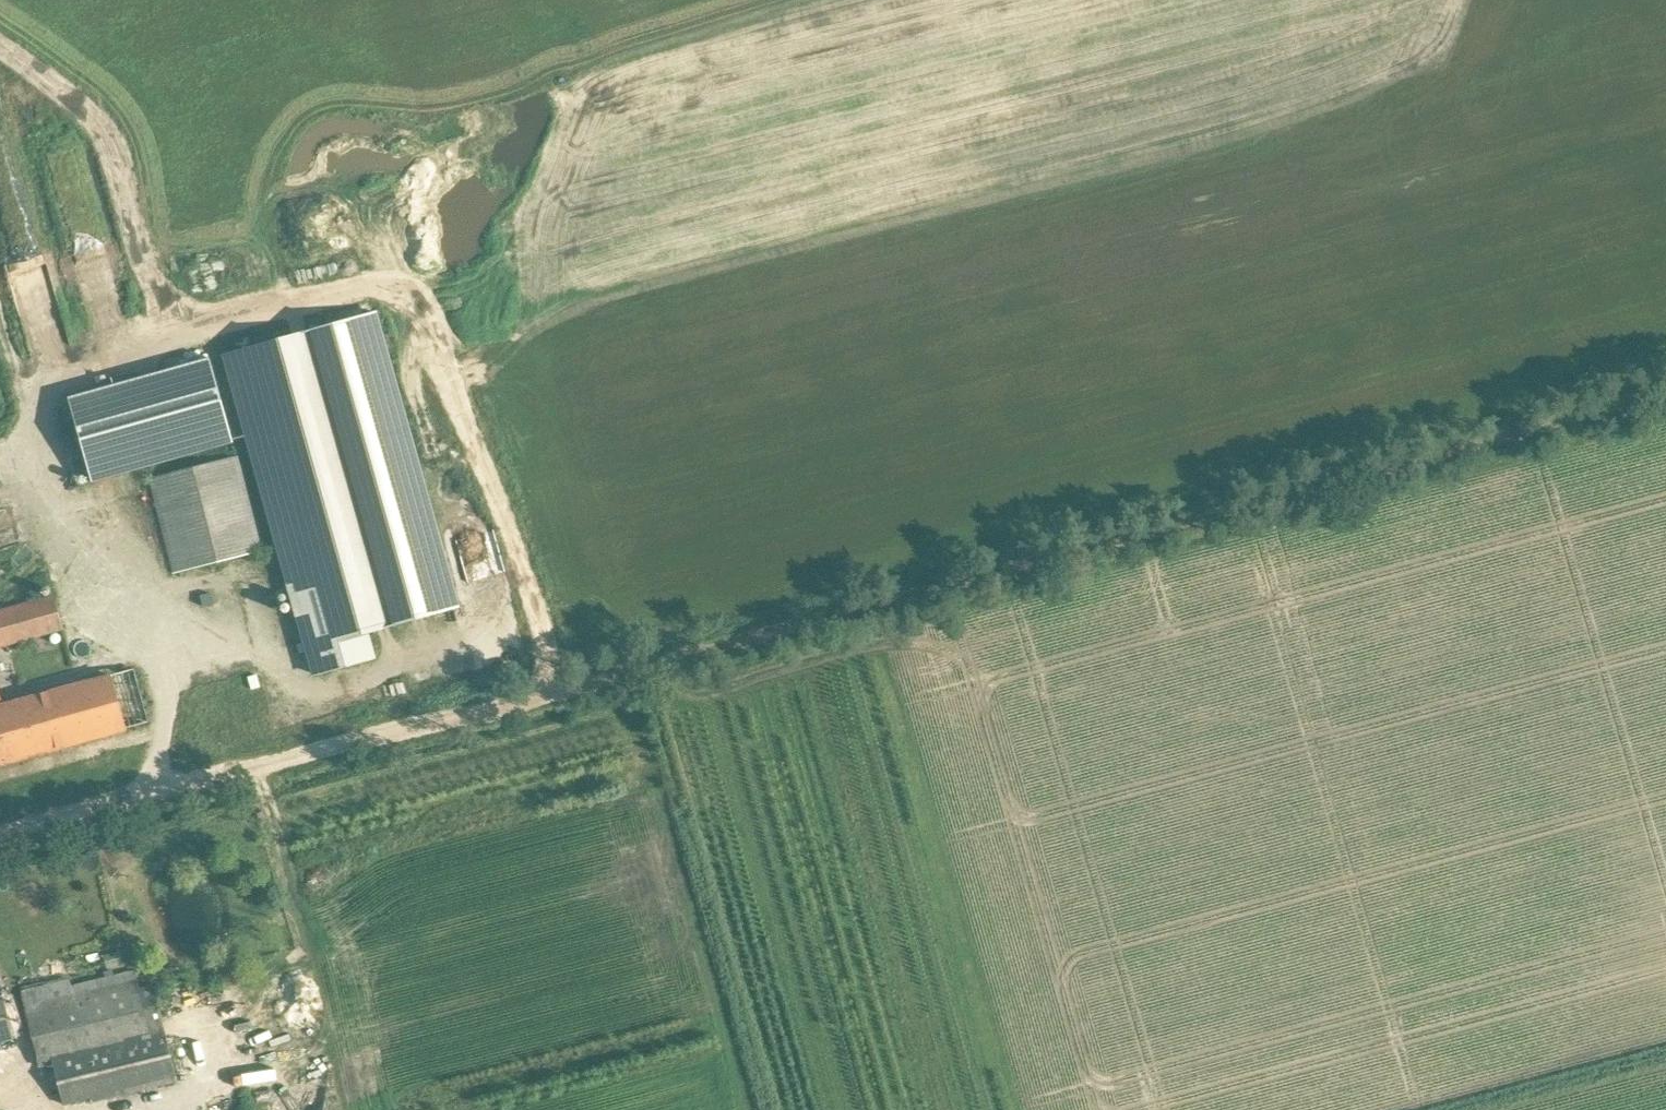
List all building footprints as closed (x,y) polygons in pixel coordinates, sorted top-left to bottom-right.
[(374,312),(226,353),(316,675),(376,658),(369,633),(407,622),(457,608),(374,312)] [(209,358),(68,398),(92,481),(233,442),(209,358)] [(237,455),(150,478),(174,573),(261,551),(237,455)] [(10,646),(0,611),(0,649),(10,646)] [(149,721),(143,700),(134,668),(3,705),(0,695),(0,763),(149,721)] [(63,1105),(177,1075),(153,985),(139,988),(134,972),(71,986),(69,979),(20,992),(39,1067),(52,1064),(63,1105)] [(0,997),(0,1041),(15,1037),(3,996),(0,997)]
